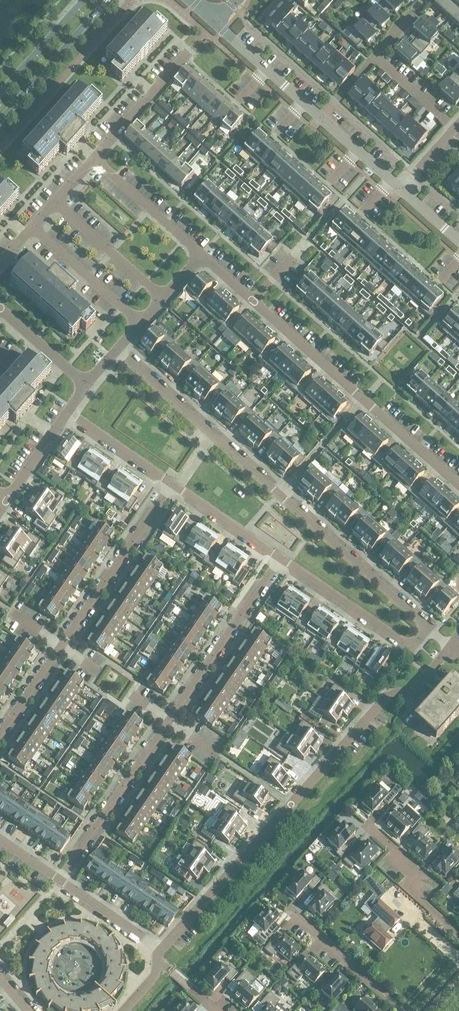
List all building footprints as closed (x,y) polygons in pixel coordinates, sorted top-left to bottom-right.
[(330,4),(326,0),(321,5),(326,9),(330,4)] [(398,0),(379,0),(381,2),(376,8),(385,16),(391,10),(396,15),(397,14),(396,13),(403,5),(399,1),(398,0)] [(454,0),(438,0),(434,5),(442,13),(454,0)] [(458,10),(458,1),(458,0),(454,0),(442,13),(450,20),(458,10)] [(279,1),(271,10),(274,13),(284,22),(289,18),(293,13),(279,1)] [(385,16),(376,8),(370,2),(362,11),(368,17),(362,23),(371,31),(377,25),(382,30),(383,29),(382,28),(389,20),(385,16)] [(317,10),(321,14),(326,9),(321,5),(317,10)] [(274,13),(271,10),(262,19),(276,32),(284,22),(274,13)] [(458,26),(458,10),(450,20),(458,27),(458,26)] [(288,37),(298,26),(301,23),(300,22),(297,25),(289,18),(284,22),(276,32),(281,36),(284,33),(288,36),(288,37)] [(376,35),(371,31),(362,23),(356,18),(348,27),(354,32),(348,39),(357,47),(363,40),(369,45),(369,44),(368,43),(376,35)] [(140,62),(149,51),(147,50),(166,29),(156,21),(152,26),(145,19),(141,24),(138,21),(109,54),(112,56),(108,61),(115,67),(110,72),(120,81),(138,60),(140,62)] [(439,35),(421,20),(413,29),(412,28),(412,29),(419,36),(414,41),(409,37),(425,51),(439,35)] [(297,45),(310,30),(301,23),(298,26),(288,37),(288,36),(285,39),(290,44),(293,41),(297,44),(297,45)] [(306,53),(318,39),(310,30),(297,45),(297,44),(294,47),(299,52),(302,49),(306,52),(306,53)] [(411,66),(425,51),(409,37),(414,42),(409,47),(403,41),(394,50),(393,49),(393,50),(411,66)] [(315,61),(325,50),(327,46),(324,49),(316,42),(319,39),(318,39),(306,53),(306,52),(303,55),(308,60),(311,57),(314,60),(315,61)] [(324,69),(336,54),(327,46),(325,50),(315,61),(314,60),(312,63),(317,68),(320,65),(323,68),(324,69)] [(333,77),(345,62),(336,54),(324,69),(323,68),(321,71),(326,76),(328,73),(332,76),(333,77)] [(355,71),(345,62),(333,77),(332,76),(330,79),(335,84),(337,81),(341,84),(339,87),(339,88),(355,71)] [(442,74),(446,69),(439,64),(436,70),(442,74)] [(182,90),(194,76),(185,68),(173,82),(182,90)] [(458,89),(458,81),(452,75),(438,91),(455,106),(458,102),(458,92),(458,90),(458,89)] [(190,97),(202,83),(194,76),(182,90),(190,97)] [(360,101),(373,87),(364,79),(349,96),(354,100),(356,97),(360,101)] [(198,104),(210,90),(202,83),(190,97),(198,104)] [(369,109),(379,98),(371,91),(374,88),(373,87),(360,101),(358,104),(363,108),(365,105),(369,109)] [(206,111),(218,98),(210,90),(198,104),(206,111)] [(72,146),(84,133),(78,127),(100,102),(91,94),(87,99),(79,93),(75,97),(73,95),(26,147),(28,150),(24,154),(32,160),(27,165),(37,174),(66,141),(72,146)] [(378,117),(391,103),(382,95),(379,98),(369,109),(367,112),(371,116),(374,113),(378,117)] [(214,118),(226,105),(218,98),(206,111),(214,118)] [(161,101),(158,104),(164,109),(167,106),(161,101)] [(387,125),(400,111),(399,111),(397,114),(389,106),(391,104),(391,103),(378,117),(375,120),(380,124),(383,121),(387,125)] [(222,126),(234,112),(226,105),(214,118),(222,126)] [(162,111),(156,106),(154,109),(159,115),(162,111)] [(167,106),(164,109),(170,114),(173,111),(167,106)] [(162,111),(159,115),(165,120),(168,117),(162,111)] [(396,133),(409,119),(400,111),(387,125),(384,128),(389,132),(392,129),(396,133)] [(243,119),(234,112),(222,126),(230,133),(243,119)] [(178,115),(175,118),(180,124),(183,120),(178,115)] [(405,141),(418,127),(417,127),(415,130),(407,123),(409,120),(409,119),(396,133),(393,136),(398,140),(401,137),(405,141)] [(183,120),(180,124),(186,129),(189,125),(183,120)] [(178,126),(173,121),(170,124),(175,129),(178,126)] [(133,144),(145,131),(136,123),(124,137),(133,144)] [(178,126),(175,129),(181,134),(184,131),(178,126)] [(415,150),(427,135),(418,127),(405,141),(402,144),(407,148),(410,145),(415,150)] [(194,129),(191,133),(196,138),(199,135),(194,129)] [(141,152),(153,138),(145,131),(133,144),(141,152)] [(266,140),(266,141),(267,140),(258,132),(242,150),(250,158),(266,140)] [(195,140),(189,135),(186,138),(192,143),(195,140)] [(199,135),(196,138),(202,143),(205,140),(199,135)] [(149,159),(161,145),(153,138),(141,152),(149,159)] [(195,140),(192,143),(197,149),(200,145),(195,140)] [(258,165),(274,147),(266,141),(266,140),(250,158),(258,165)] [(207,142),(205,145),(210,150),(213,147),(207,142)] [(157,166),(169,153),(161,145),(149,159),(157,166)] [(208,153),(203,147),(200,151),(206,156),(208,153)] [(266,172),(282,155),(274,147),(258,165),(261,163),(268,169),(266,172)] [(165,173),(177,160),(169,153),(157,166),(165,173)] [(274,180),(290,162),(282,155),(266,172),(274,180)] [(173,180),(185,167),(177,160),(165,173),(173,180)] [(282,187),(298,169),(290,162),(274,180),(275,180),(277,177),(284,184),(282,186),(282,187)] [(181,188),(193,174),(185,167),(173,180),(181,188)] [(290,194),(306,176),(298,169),(282,187),(290,194)] [(299,201),(314,183),(315,182),(312,179),(311,180),(306,176),(290,194),(299,201)] [(456,176),(448,185),(458,195),(458,178),(456,176)] [(202,207),(218,189),(210,181),(203,188),(199,185),(194,191),(198,194),(193,199),(202,207),(203,207),(202,207)] [(322,191),(322,190),(314,183),(299,201),(306,208),(308,206),(322,191)] [(17,196),(8,187),(3,192),(0,190),(0,215),(17,196)] [(202,207),(203,207),(210,214),(226,196),(223,198),(216,192),(218,189),(202,207)] [(323,206),(331,198),(322,190),(322,191),(308,206),(322,218),(328,211),(323,206)] [(226,196),(210,214),(218,221),(234,203),(226,196)] [(234,203),(218,221),(226,228),(242,210),(239,213),(232,206),(235,204),(234,203)] [(242,210),(226,228),(234,235),(250,218),(242,210)] [(354,219),(355,218),(346,211),(329,229),(338,236),(354,219)] [(250,218),(234,235),(243,243),(256,228),(248,221),(251,218),(250,218)] [(346,244),(362,226),(354,219),(338,236),(346,244)] [(302,226),(296,220),(293,224),(299,229),(302,226)] [(354,251),(370,233),(362,226),(346,244),(354,251)] [(256,228),(243,243),(250,249),(251,250),(264,234),(256,228)] [(362,258),(378,240),(370,233),(354,251),(362,258)] [(251,250),(250,249),(250,250),(258,258),(266,249),(272,254),(278,247),(264,234),(251,250)] [(370,265),(386,247),(378,240),(362,258),(370,265)] [(378,272),(394,254),(389,250),(390,249),(387,247),(386,248),(386,247),(370,265),(378,272)] [(386,279),(402,262),(394,254),(378,272),(386,279)] [(323,262),(330,269),(334,265),(327,258),(323,262)] [(94,322),(69,300),(74,294),(61,282),(56,288),(22,259),(14,268),(19,273),(13,280),(17,284),(15,286),(67,333),(70,331),(74,334),(80,327),(86,332),(94,322)] [(394,287),(410,269),(411,267),(407,265),(407,266),(402,262),(386,279),(394,287)] [(402,294),(418,276),(410,269),(394,287),(402,294)] [(303,282),(296,291),(305,299),(305,298),(320,280),(318,282),(304,270),(298,277),(303,282)] [(212,285),(207,281),(209,279),(203,274),(202,276),(202,277),(195,285),(192,282),(183,293),(184,292),(200,306),(208,297),(204,294),(212,285)] [(410,301),(426,283),(418,276),(402,294),(410,301)] [(305,298),(313,305),(328,288),(320,280),(305,298)] [(434,290),(426,283),(410,301),(418,308),(434,290)] [(328,288),(313,305),(312,306),(315,309),(316,308),(321,312),(336,295),(328,288)] [(443,297),(434,290),(418,308),(430,319),(439,309),(435,306),(443,297)] [(230,301),(231,299),(225,293),(224,295),(220,292),(212,301),(208,297),(200,306),(214,318),(229,301),(230,301)] [(336,295),(321,312),(329,320),(344,302),(342,304),(334,298),(337,295),(336,295)] [(239,309),(230,301),(229,301),(214,318),(222,326),(227,330),(235,321),(231,318),(239,309)] [(344,302),(329,320),(328,321),(331,324),(332,323),(337,327),(353,309),(344,302)] [(386,311),(379,305),(375,308),(383,315),(386,311)] [(353,309),(337,327),(336,328),(339,331),(340,330),(345,334),(358,319),(350,312),(353,309)] [(456,309),(448,318),(445,315),(436,324),(448,335),(458,323),(458,312),(456,309)] [(240,342),(256,325),(247,316),(239,325),(235,321),(227,330),(232,335),(240,342)] [(358,319),(345,334),(353,341),(368,324),(368,323),(366,326),(358,319)] [(458,339),(458,323),(448,335),(456,342),(458,339)] [(163,348),(171,339),(155,325),(156,324),(155,324),(146,334),(148,337),(141,344),(139,346),(144,351),(146,349),(151,354),(158,345),(163,348)] [(368,324),(353,341),(360,348),(361,348),(377,331),(368,324)] [(265,333),(265,332),(256,325),(240,342),(249,350),(265,333)] [(267,350),(275,341),(271,338),(273,336),(267,330),(265,332),(265,333),(249,350),(250,351),(252,348),(261,356),(258,358),(263,362),(271,353),(267,350)] [(361,348),(360,348),(369,356),(376,348),(382,352),(388,345),(375,333),(377,331),(361,348)] [(168,369),(182,354),(173,346),(175,344),(171,339),(163,348),(167,352),(159,361),(162,364),(161,366),(167,371),(168,369)] [(292,357),(294,355),(288,349),(286,351),(283,348),(275,357),(271,353),(263,362),(276,374),(277,375),(279,372),(292,357)] [(189,372),(197,363),(193,359),(190,362),(182,354),(168,369),(177,377),(185,369),(189,372)] [(285,382),(301,365),(292,357),(279,372),(287,379),(285,382)] [(20,404),(50,370),(40,362),(36,367),(28,360),(7,383),(5,382),(0,387),(0,429),(10,418),(14,422),(26,409),(20,404)] [(195,393),(211,375),(197,363),(189,372),(194,376),(186,385),(195,393)] [(302,382),(310,373),(301,365),(285,382),(294,390),(299,394),(307,385),(302,382)] [(422,371),(406,389),(415,397),(429,382),(431,379),(422,371)] [(216,396),(224,387),(211,375),(195,393),(193,395),(199,400),(201,398),(204,401),(212,393),(216,396)] [(312,406),(328,388),(319,380),(311,389),(307,385),(299,394),(312,406)] [(231,381),(226,386),(237,398),(242,392),(231,381)] [(423,404),(439,386),(438,386),(436,388),(429,382),(415,397),(423,404)] [(431,411),(447,393),(439,386),(423,404),(431,411)] [(222,417),(238,399),(224,387),(216,396),(220,400),(212,409),(216,412),(214,414),(220,419),(222,417)] [(337,396),(328,388),(312,406),(321,414),(337,396)] [(439,418),(453,403),(445,396),(447,393),(431,411),(439,418)] [(346,405),(343,402),(344,400),(338,394),(337,396),(321,414),(334,426),(342,417),(338,414),(346,405)] [(243,420),(251,411),(238,399),(222,417),(226,421),(224,423),(229,427),(239,417),(243,420)] [(458,412),(458,409),(453,403),(439,418),(447,425),(458,412)] [(249,441),(264,423),(251,411),(243,420),(247,424),(239,433),(248,441),(249,441)] [(458,428),(458,412),(447,425),(455,432),(458,428)] [(354,444),(371,424),(365,419),(364,420),(360,417),(352,426),(348,423),(339,433),(340,433),(341,432),(345,436),(354,444)] [(270,444),(278,435),(279,434),(266,422),(264,423),(249,441),(248,441),(247,443),(253,448),(255,446),(258,449),(266,441),(270,444)] [(363,451),(379,434),(370,426),(372,424),(371,424),(354,444),(363,451)] [(388,442),(379,434),(363,451),(363,452),(366,449),(374,457),(372,459),(376,464),(384,455),(380,451),(388,442)] [(275,465),(291,447),(289,450),(280,442),(283,439),(278,435),(270,444),(274,448),(266,457),(269,460),(268,462),(274,467),(276,465),(275,465)] [(73,456),(79,447),(69,440),(62,450),(61,449),(54,460),(70,471),(78,459),(73,456)] [(297,468),(305,459),(291,447),(275,465),(276,465),(285,473),(293,465),(297,468)] [(390,476),(405,458),(396,449),(388,458),(384,455),(376,464),(390,476)] [(86,480),(101,458),(92,452),(90,455),(89,454),(83,463),(78,459),(70,471),(75,475),(76,473),(86,480)] [(102,476),(109,467),(108,466),(109,464),(101,458),(86,480),(95,486),(94,488),(100,492),(108,480),(102,476)] [(399,484),(416,464),(414,465),(405,458),(390,476),(399,484)] [(416,483),(424,474),(420,471),(422,469),(416,464),(399,484),(412,496),(420,487),(416,483)] [(307,477),(297,488),(302,492),(304,490),(308,494),(324,477),(311,465),(303,474),(307,477)] [(116,500),(130,478),(122,472),(120,475),(119,474),(113,483),(108,480),(100,492),(105,495),(106,494),(116,500)] [(308,494),(306,496),(307,496),(313,502),(314,500),(318,503),(326,494),(330,498),(338,489),(324,477),(308,494)] [(132,497),(139,487),(137,487),(139,484),(130,478),(116,500),(118,497),(127,504),(124,508),(129,512),(137,500),(132,497)] [(425,507),(443,488),(437,483),(435,484),(432,481),(424,490),(420,487),(412,496),(425,507)] [(63,498),(51,490),(47,496),(35,487),(28,498),(57,517),(52,514),(63,498)] [(434,515),(450,498),(447,495),(449,493),(443,488),(425,507),(434,515)] [(334,501),(326,510),(329,513),(328,515),(334,520),(336,519),(335,518),(351,501),(338,489),(330,498),(334,501)] [(57,517),(28,498),(27,498),(32,501),(25,511),(38,520),(33,526),(45,534),(57,517)] [(458,507),(458,502),(456,500),(454,501),(450,498),(434,515),(448,527),(456,519),(452,515),(458,507)] [(335,518),(336,519),(344,527),(352,518),(357,522),(364,513),(351,501),(335,518)] [(361,525),(353,534),(362,542),(378,525),(364,513),(357,522),(361,525)] [(181,530),(187,521),(177,514),(170,524),(169,523),(162,534),(178,545),(186,534),(181,530)] [(456,519),(448,527),(458,537),(458,522),(456,519)] [(97,523),(91,532),(108,543),(114,535),(97,523)] [(378,525),(362,542),(360,544),(366,550),(368,548),(371,551),(379,542),(383,545),(391,537),(378,525)] [(194,554),(209,532),(200,526),(198,529),(197,528),(191,537),(186,534),(178,545),(183,549),(186,544),(196,551),(194,554)] [(41,541),(29,533),(25,538),(12,530),(5,540),(1,537),(0,537),(24,554),(29,557),(41,541)] [(91,532),(85,540),(102,552),(108,543),(91,532)] [(210,550),(217,541),(216,540),(217,538),(209,532),(194,554),(203,560),(202,562),(208,566),(216,554),(210,550)] [(0,537),(0,538),(0,552),(6,556),(1,562),(13,570),(24,554),(0,537)] [(383,561),(381,563),(388,568),(389,567),(389,566),(405,549),(391,537),(383,545),(387,549),(380,558),(383,561)] [(438,537),(434,543),(449,553),(453,547),(438,537)] [(85,540),(79,549),(96,561),(102,552),(85,540)] [(224,574),(238,552),(230,546),(228,549),(227,548),(221,557),(216,554),(208,566),(213,569),(214,568),(224,574)] [(79,549),(73,557),(90,569),(96,561),(79,549)] [(389,566),(389,567),(398,575),(406,566),(410,569),(418,561),(405,549),(389,566)] [(247,558),(238,552),(224,574),(233,580),(232,582),(239,587),(249,572),(242,568),(247,562),(245,561),(247,558)] [(73,557),(68,566),(84,578),(90,569),(73,557)] [(146,557),(140,566),(157,577),(163,568),(146,557)] [(406,582),(415,590),(416,590),(432,573),(418,561),(410,569),(414,573),(406,582)] [(68,566),(62,575),(78,586),(84,578),(68,566)] [(140,566),(134,574),(151,586),(157,577),(140,566)] [(9,577),(0,571),(0,590),(9,577)] [(194,572),(191,577),(196,581),(200,576),(194,572)] [(416,590),(415,590),(414,592),(420,598),(422,596),(425,599),(433,590),(437,593),(445,585),(432,573),(416,590)] [(134,574),(128,583),(145,594),(151,586),(134,574)] [(62,575),(56,583),(73,595),(78,586),(62,575)] [(56,583),(50,592),(67,603),(73,595),(56,583)] [(128,583),(122,591),(139,603),(145,594),(128,583)] [(433,606),(437,609),(435,611),(441,617),(450,606),(453,609),(458,602),(458,597),(445,585),(437,593),(441,597),(433,606)] [(286,617),(302,596),(292,589),(290,592),(289,591),(283,600),(273,593),(265,605),(275,612),(276,610),(286,617)] [(122,591),(117,600),(133,611),(139,603),(122,591)] [(50,592),(44,600),(61,612),(67,603),(50,592)] [(302,613),(309,604),(308,603),(309,601),(302,596),(286,617),(295,623),(294,625),(299,629),(307,617),(302,613)] [(205,597),(199,606),(216,618),(222,609),(205,597)] [(44,600),(38,609),(55,621),(61,612),(44,600)] [(117,600),(111,608),(128,620),(133,611),(117,600)] [(199,606),(193,615),(210,626),(216,618),(199,606)] [(111,608),(105,617),(122,628),(128,620),(111,608)] [(315,637),(330,615),(322,610),(320,612),(319,611),(312,620),(307,617),(299,629),(305,632),(306,631),(315,637)] [(193,615),(187,623),(204,635),(210,626),(193,615)] [(337,624),(339,621),(330,615),(315,637),(325,644),(324,646),(329,649),(337,637),(332,634),(338,625),(337,624)] [(105,617),(99,625),(116,637),(122,628),(105,617)] [(187,623),(181,632),(198,643),(204,635),(187,623)] [(99,625),(93,634),(110,645),(116,637),(99,625)] [(347,654),(360,636),(351,630),(350,632),(348,632),(342,641),(337,637),(329,649),(334,653),(337,648),(347,654)] [(254,631),(248,640),(265,651),(271,642),(254,631)] [(181,632),(176,640),(192,652),(198,643),(181,632)] [(93,634),(87,643),(104,654),(110,645),(93,634)] [(362,654),(368,645),(367,644),(369,642),(360,636),(347,654),(356,661),(354,666),(359,669),(367,658),(362,654)] [(18,638),(12,647),(29,659),(35,650),(18,638)] [(176,640),(170,649),(187,660),(192,652),(176,640)] [(248,640),(242,648),(259,660),(265,651),(248,640)] [(12,647),(6,656),(23,667),(29,659),(12,647)] [(242,648),(236,657),(253,668),(259,660),(242,648)] [(170,649),(164,657),(181,669),(187,660),(170,649)] [(381,669),(388,659),(378,652),(372,661),(367,658),(359,669),(375,681),(382,670),(381,669)] [(6,656),(0,664),(17,676),(23,667),(6,656)] [(164,657),(158,666),(175,677),(181,669),(164,657)] [(236,657),(230,665),(247,677),(253,668),(236,657)] [(0,664),(0,677),(11,685),(17,676),(0,664)] [(230,665),(225,674),(241,685),(247,677),(230,665)] [(152,674),(169,686),(175,677),(158,666),(152,674)] [(67,672),(61,681),(78,693),(84,684),(67,672)] [(152,674),(146,683),(163,695),(169,686),(152,674)] [(225,674),(219,682),(236,694),(241,685),(225,674)] [(458,713),(458,683),(452,676),(413,720),(436,740),(458,713)] [(5,693),(11,685),(0,677),(0,689),(5,693)] [(61,681),(55,690),(72,701),(78,693),(61,681)] [(219,682),(213,691),(230,702),(236,694),(219,682)] [(319,697),(318,697),(347,717),(355,707),(342,698),(346,692),(334,684),(324,700),(319,697)] [(55,690),(49,698),(66,710),(72,701),(55,690)] [(213,691),(207,699),(224,711),(230,702),(213,691)] [(347,717),(318,697),(307,713),(319,721),(323,716),(335,724),(342,714),(347,717)] [(49,698),(43,707),(60,718),(66,710),(49,698)] [(207,699),(201,708),(218,719),(224,711),(207,699)] [(43,707),(37,715),(54,727),(60,718),(43,707)] [(201,708),(195,717),(212,728),(218,719),(201,708)] [(126,713),(120,722),(137,733),(143,724),(126,713)] [(37,715),(32,724),(48,735),(54,727),(37,715)] [(287,733),(315,753),(323,743),(310,734),(314,729),(302,720),(292,736),(287,733)] [(120,722),(114,730),(131,742),(137,733),(120,722)] [(32,724),(26,732),(43,744),(48,735),(32,724)] [(114,730),(108,739),(125,750),(131,742),(114,730)] [(241,730),(233,745),(240,749),(248,735),(241,730)] [(26,732),(20,741),(37,752),(43,744),(26,732)] [(315,754),(315,753),(287,733),(275,750),(287,758),(291,752),(304,760),(310,750),(315,754)] [(108,739),(102,747),(119,759),(125,750),(108,739)] [(20,741),(14,749),(31,761),(37,752),(20,741)] [(175,746),(169,755),(186,767),(192,758),(175,746)] [(102,747),(96,756),(113,767),(119,759),(102,747)] [(8,758),(25,770),(31,761),(14,749),(8,758)] [(169,755),(163,764),(180,775),(186,767),(169,755)] [(96,756),(91,764),(107,776),(113,767),(96,756)] [(259,773),(283,790),(291,779),(278,771),(282,765),(270,757),(259,773)] [(91,764),(85,773),(102,784),(107,776),(91,764)] [(163,764),(157,772),(174,784),(180,775),(163,764)] [(6,775),(9,771),(3,767),(0,770),(0,771),(6,775)] [(15,775),(9,771),(6,775),(13,779),(15,775)] [(157,772),(151,781),(168,792),(174,784),(157,772)] [(79,781),(96,793),(102,784),(85,773),(79,781)] [(216,778),(209,773),(204,781),(211,785),(216,778)] [(20,785),(27,789),(30,785),(23,781),(20,785)] [(79,781),(73,790),(90,801),(96,793),(79,781)] [(151,781),(145,789),(162,801),(168,792),(151,781)] [(244,781),(232,797),(244,806),(248,800),(260,808),(268,797),(244,781)] [(36,790),(30,785),(27,789),(33,794),(36,790)] [(210,789),(203,785),(198,792),(205,797),(210,789)] [(377,787),(361,804),(365,807),(363,809),(370,814),(371,813),(372,814),(384,800),(388,804),(396,795),(391,791),(387,796),(377,787)] [(145,789),(139,798),(156,809),(162,801),(145,789)] [(10,791),(7,795),(0,790),(0,806),(10,791)] [(73,790),(67,799),(84,810),(90,801),(73,790)] [(21,799),(10,791),(0,806),(0,812),(8,817),(21,799)] [(42,799),(48,803),(51,799),(44,795),(42,799)] [(139,798),(134,806),(150,818),(156,809),(139,798)] [(18,824),(31,806),(21,799),(8,817),(18,824)] [(57,804),(51,799),(48,803),(54,808),(57,804)] [(410,826),(399,816),(403,810),(395,803),(387,812),(392,816),(384,824),(394,833),(393,835),(397,839),(399,837),(400,838),(410,826)] [(227,804),(216,821),(240,837),(247,827),(235,818),(239,813),(227,804)] [(29,832),(41,813),(31,806),(18,824),(29,832)] [(134,806),(128,815),(145,826),(150,818),(134,806)] [(62,813),(69,818),(71,814),(65,809),(62,813)] [(39,839),(49,824),(52,820),(41,813),(29,832),(39,839)] [(190,817),(183,813),(178,820),(185,825),(190,817)] [(78,818),(71,814),(69,818),(75,822),(78,818)] [(128,815),(122,823),(139,835),(145,826),(128,815)] [(240,837),(216,821),(209,831),(205,828),(200,834),(212,842),(216,836),(229,845),(235,835),(240,838),(240,837)] [(122,823),(116,832),(133,844),(139,835),(122,823)] [(49,846),(59,831),(49,824),(39,839),(49,846)] [(344,824),(335,834),(334,833),(328,839),(329,840),(328,842),(338,851),(336,854),(341,858),(349,849),(344,845),(355,832),(349,826),(348,828),(344,824)] [(435,848),(423,838),(428,832),(420,825),(412,834),(416,838),(409,846),(419,856),(418,857),(422,861),(423,860),(424,860),(435,848)] [(60,853),(70,839),(70,838),(59,831),(49,846),(60,853)] [(108,845),(114,849),(117,845),(111,841),(108,845)] [(180,853),(180,854),(208,874),(216,863),(203,855),(207,849),(195,841),(185,857),(180,853)] [(368,842),(356,856),(351,852),(343,861),(352,868),(356,864),(362,869),(364,868),(365,869),(371,863),(369,862),(378,852),(375,849),(376,847),(370,842),(368,843),(368,842)] [(451,849),(454,846),(449,842),(441,851),(445,855),(433,868),(440,874),(441,873),(445,876),(453,867),(455,868),(458,864),(458,857),(451,849)] [(123,849),(117,845),(114,849),(121,853),(123,849)] [(173,862),(178,852),(172,849),(167,859),(173,862)] [(95,877),(108,858),(96,850),(93,855),(94,855),(84,870),(95,877)] [(208,874),(180,854),(168,870),(180,878),(184,872),(197,881),(203,871),(208,874)] [(129,859),(135,863),(138,859),(131,855),(129,859)] [(105,884),(118,866),(108,858),(95,877),(105,884)] [(144,864),(138,859),(135,863),(141,868),(144,864)] [(116,891),(126,877),(116,870),(119,866),(118,866),(105,884),(116,891)] [(150,873),(156,878),(159,874),(152,869),(150,873)] [(312,881),(301,872),(300,873),(298,872),(293,878),(294,879),(286,889),(289,892),(288,894),(294,899),(295,898),(296,899),(308,885),(312,889),(320,881),(316,876),(312,881)] [(165,878),(159,874),(156,878),(162,882),(165,878)] [(377,884),(368,876),(362,884),(371,892),(377,884)] [(126,898),(136,884),(126,877),(116,891),(126,898)] [(137,906),(150,887),(149,887),(146,891),(136,884),(126,898),(137,906)] [(170,887),(177,892),(179,888),(173,884),(170,887)] [(331,892),(322,884),(314,893),(319,897),(308,909),(314,915),(316,913),(320,917),(326,910),(328,911),(333,905),(332,904),(333,902),(327,896),(331,892)] [(147,913),(160,894),(150,887),(137,906),(147,913)] [(186,892),(179,888),(177,892),(183,896),(186,892)] [(157,920),(168,905),(157,898),(160,894),(147,913),(157,920)] [(364,935),(382,951),(392,939),(385,933),(390,928),(391,929),(400,919),(380,902),(372,912),(379,918),(364,935)] [(178,913),(168,905),(157,920),(164,924),(163,925),(165,926),(166,926),(168,927),(178,913)] [(260,916),(254,922),(255,923),(254,925),(261,931),(257,935),(265,943),(273,934),(268,930),(279,918),(273,912),(272,914),(267,910),(261,917),(260,916)] [(11,916),(3,925),(7,928),(15,919),(11,916)] [(64,924),(64,923),(63,923),(64,927),(49,932),(48,931),(47,931),(50,935),(37,945),(36,944),(35,945),(39,947),(31,961),(29,961),(29,962),(34,963),(31,978),(29,979),(34,979),(37,995),(36,996),(40,994),(49,1007),(48,1009),(49,1009),(51,1005),(59,1010),(99,1010),(98,1008),(112,1001),(116,1005),(110,999),(121,987),(123,987),(123,986),(119,985),(125,969),(126,969),(122,969),(121,952),(123,952),(123,951),(118,953),(112,938),(113,936),(109,939),(98,927),(99,926),(98,925),(96,930),(82,923),(82,921),(81,921),(81,926),(64,924)] [(300,950),(284,936),(277,944),(272,940),(264,949),(273,957),(278,951),(290,962),(300,950)] [(325,972),(309,958),(302,967),(297,963),(287,974),(297,983),(304,975),(314,984),(325,972)] [(225,970),(219,964),(203,982),(206,985),(205,986),(211,992),(212,990),(213,991),(225,978),(230,982),(238,973),(229,966),(225,970)] [(248,1009),(265,989),(245,971),(235,982),(240,986),(232,994),(242,1004),(241,1005),(245,1009),(247,1008),(248,1009)] [(347,980),(340,975),(339,976),(338,976),(328,986),(324,982),(316,991),(320,995),(322,993),(332,1002),(334,1001),(335,1002),(341,996),(340,995),(349,985),(345,982),(347,980)] [(260,1004),(264,1008),(262,1010),(275,1010),(273,1009),(280,1002),(270,993),(260,1004)] [(374,1006),(375,1005),(369,999),(367,1000),(365,998),(354,1010),(355,1010),(379,1010),(374,1006)] [(177,1010),(196,1010),(190,1005),(189,1006),(185,1002),(177,1010)]
